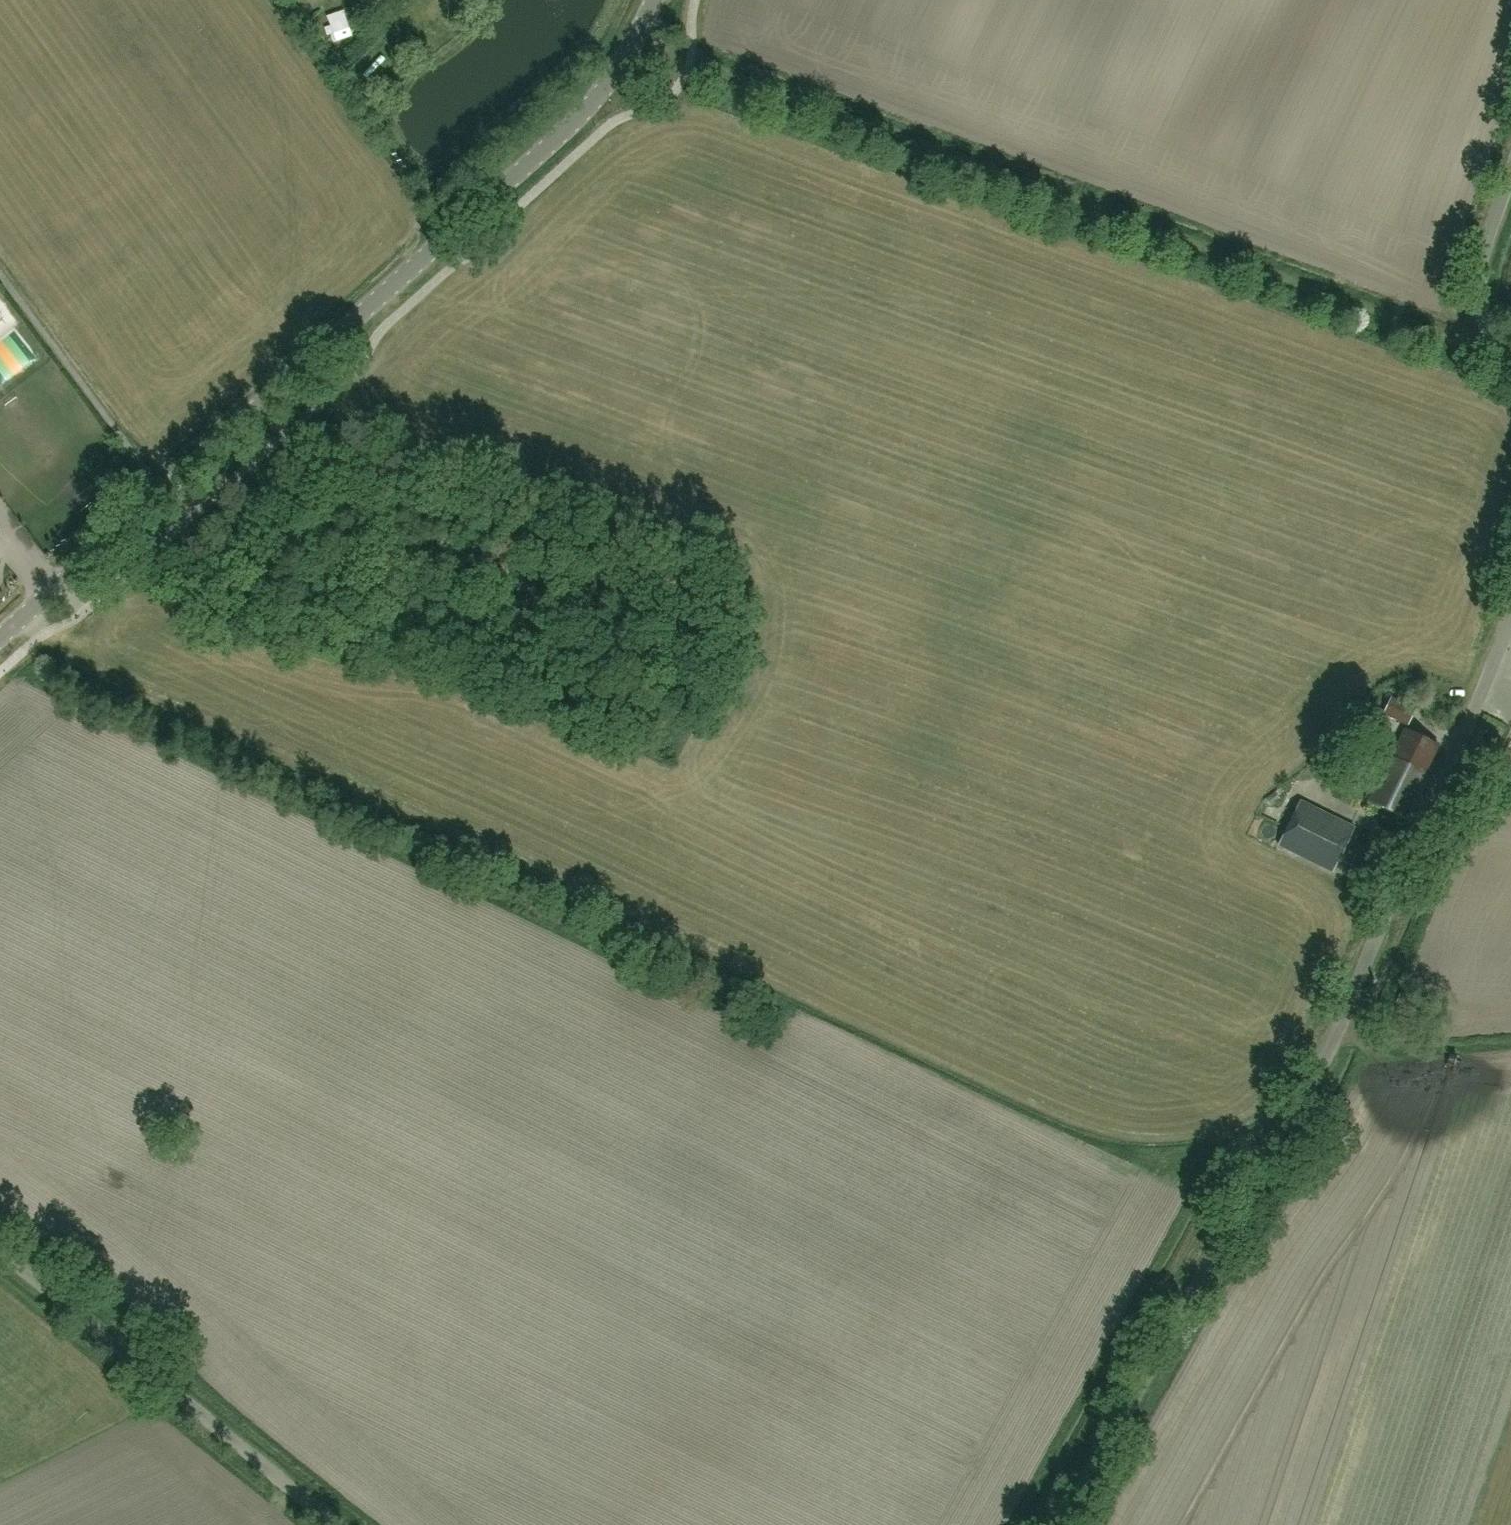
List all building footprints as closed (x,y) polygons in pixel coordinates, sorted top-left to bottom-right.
[(380,51),(362,70),(372,79),(390,60),(380,51)] [(1383,713),(1407,724),(1413,711),(1389,700),(1383,713)] [(1409,819),(1425,786),(1430,774),(1426,772),(1438,746),(1404,730),(1391,757),(1386,755),(1365,799),(1409,819)] [(1353,829),(1300,802),(1278,844),(1332,871),(1353,829)]
